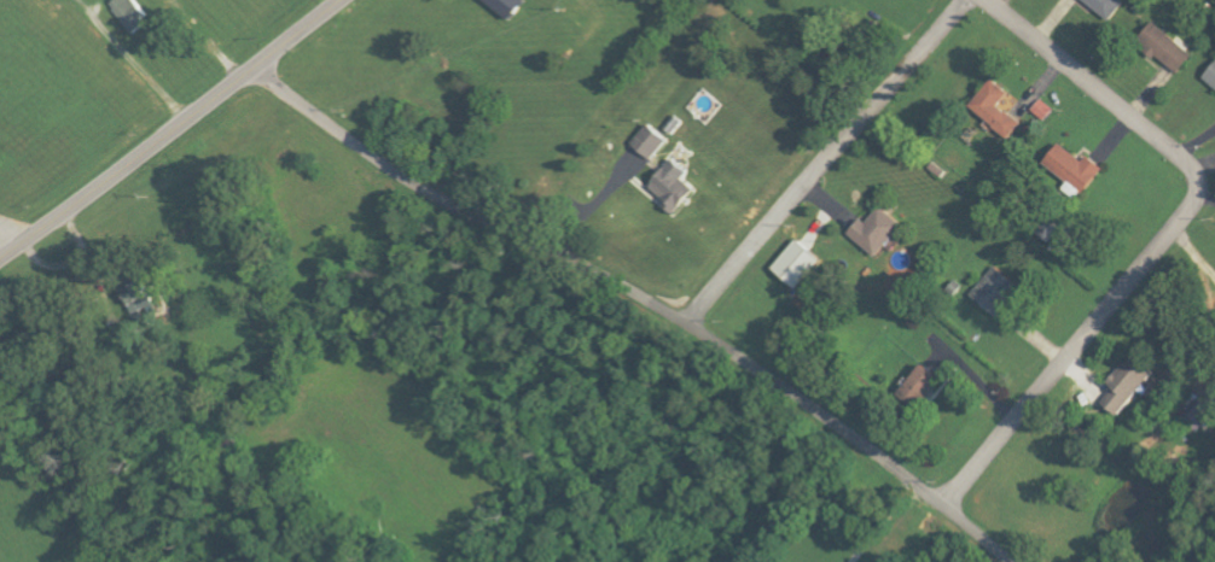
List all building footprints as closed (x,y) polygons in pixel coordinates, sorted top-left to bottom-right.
[(133,35),(152,23),(137,0),(118,0),(113,3),(133,35)] [(528,1),(527,0),(486,0),(513,21),(528,1)] [(1111,21),(1127,3),(1124,0),(1086,0),(1111,21)] [(1183,74),(1198,52),(1154,24),(1140,46),(1183,74)] [(1012,94),(995,80),(973,107),(1011,138),(1022,124),(1001,106),(1012,94)] [(1055,111),(1043,100),(1034,110),(1046,121),(1055,111)] [(636,143),(656,161),(673,142),(653,124),(636,143)] [(1086,161),(1063,144),(1048,163),(1088,193),(1106,168),(1090,156),(1086,161)] [(688,180),(694,173),(679,160),(654,188),(682,213),(701,191),(688,180)] [(881,257),(906,224),(884,207),(872,224),(865,219),(853,236),(881,257)] [(827,260),(801,240),(778,271),(804,290),(827,260)] [(974,297),(1001,316),(1023,286),(996,267),(974,297)] [(1107,403),(1123,416),(1153,377),(1130,359),(1111,385),(1117,390),(1107,403)] [(944,380),(925,365),(905,390),(924,405),(944,380)] [(1183,424),(1196,433),(1214,408),(1201,399),(1183,424)]
